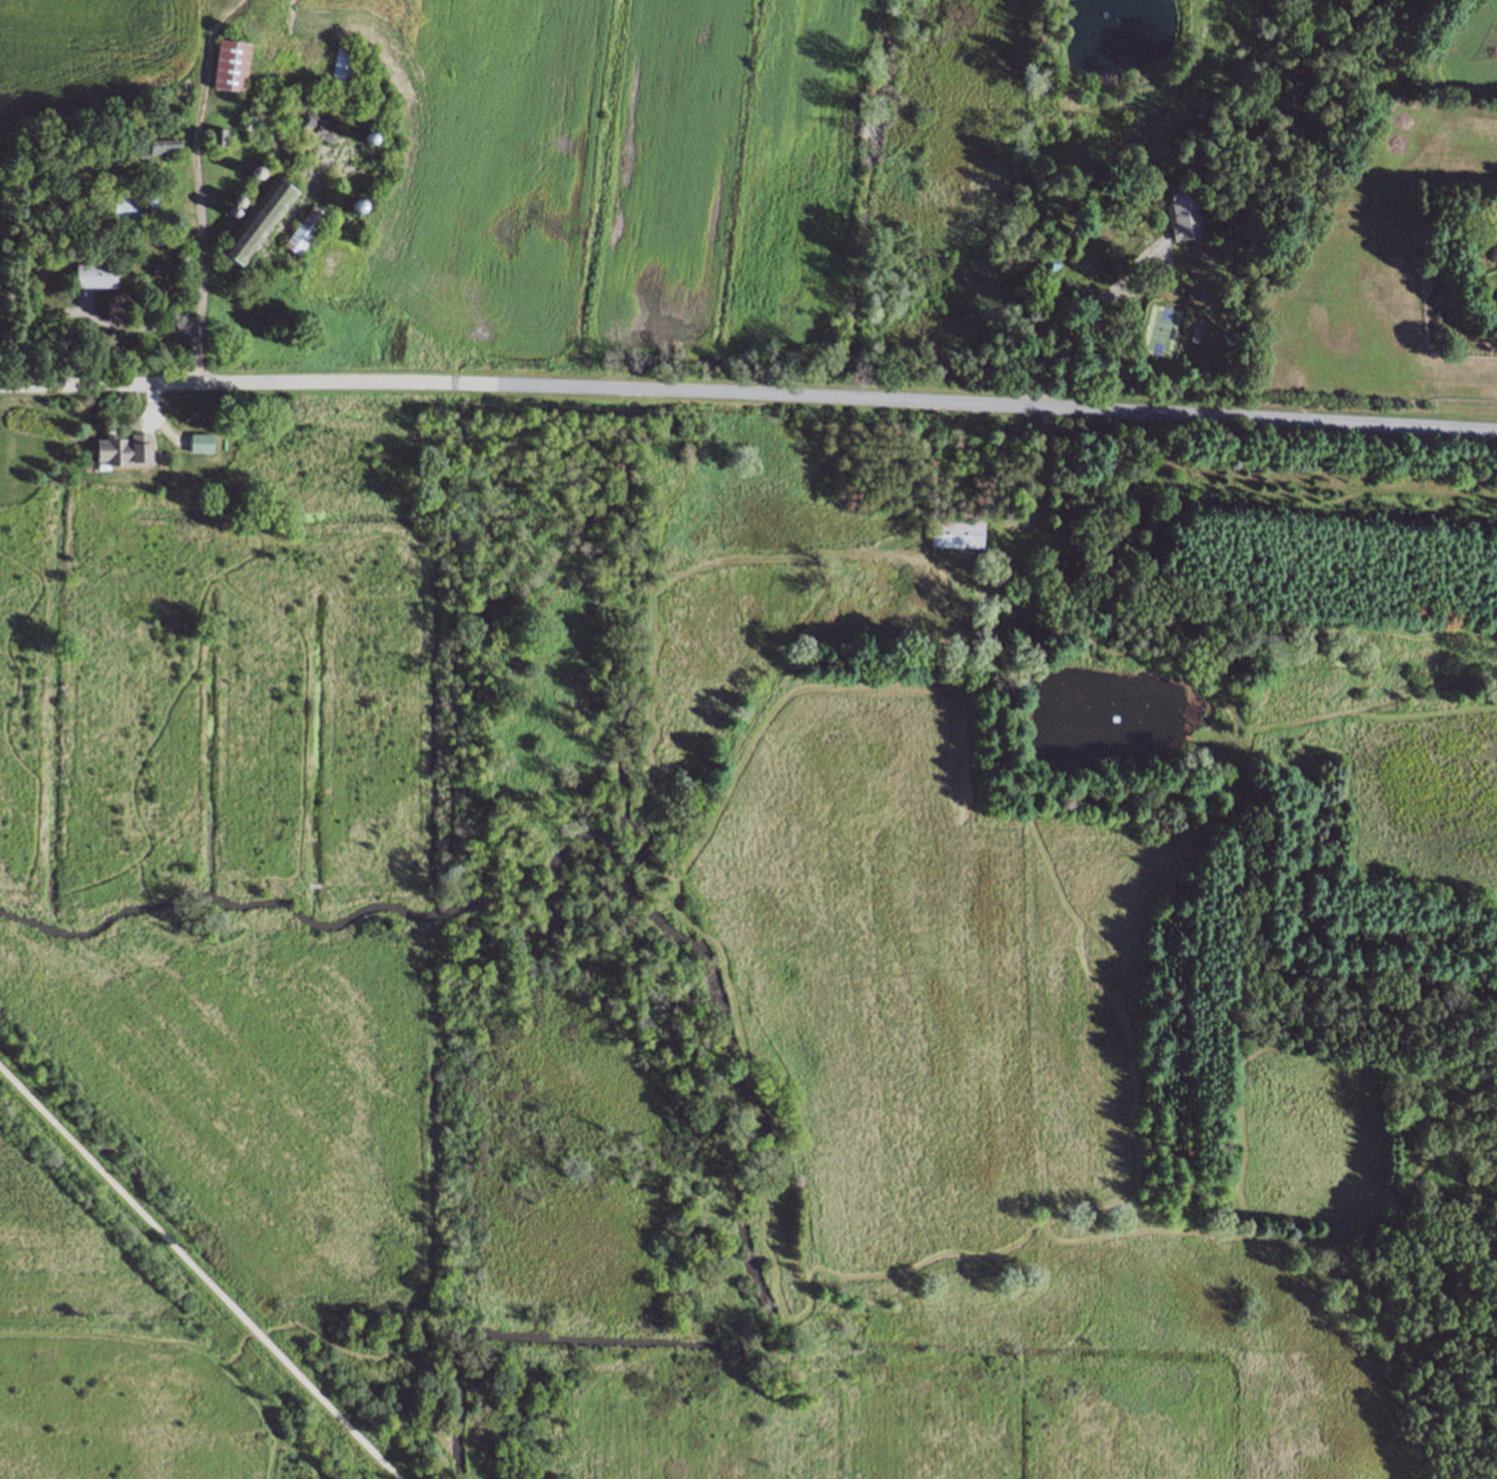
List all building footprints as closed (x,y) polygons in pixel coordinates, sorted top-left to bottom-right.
[(251,42),(245,91),(213,88),(218,39),(251,42)] [(338,40),(357,44),(346,94),(327,90),(338,40)] [(298,130),(305,111),(339,123),(332,142),(298,130)] [(228,127),(227,145),(212,145),(212,126),(228,127)] [(181,152),(123,154),(122,138),(181,136),(181,152)] [(296,191),(241,264),(244,266),(237,276),(219,262),(227,251),(223,247),(243,220),(236,215),(248,199),(256,205),(270,186),(259,178),(266,168),(296,191)] [(1195,179),(1204,236),(1175,241),(1173,227),(1175,227),(1168,183),(1195,179)] [(113,193),(155,193),(155,224),(113,224),(113,193)] [(313,204),(329,216),(299,256),(283,244),(313,204)] [(75,263),(103,263),(103,259),(110,259),(110,263),(118,263),(118,286),(75,286),(75,263)] [(150,432),(151,464),(111,465),(111,468),(99,469),(99,459),(97,459),(96,438),(108,438),(107,432),(118,432),(118,438),(131,437),(131,432),(150,432)] [(191,432),(214,433),(214,451),(191,451),(191,432)] [(980,517),(960,516),(960,508),(980,509),(980,517)] [(983,521),(982,548),(931,546),(932,519),(983,521)]
